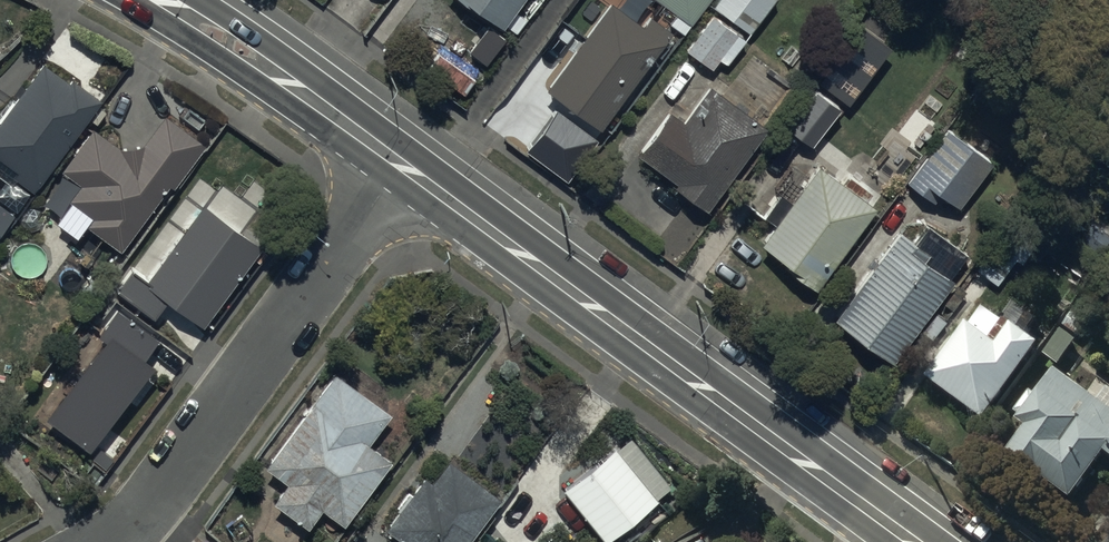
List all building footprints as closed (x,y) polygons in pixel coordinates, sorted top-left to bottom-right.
[(502,22),(518,0),(471,0),(502,22)] [(693,21),(707,0),(662,0),(693,21)] [(714,5),(685,45),(712,65),(719,55),(727,61),(770,0),(714,0),(711,3),(714,5)] [(615,16),(549,103),(605,145),(676,49),(653,32),(647,40),(615,16)] [(102,92),(71,69),(66,76),(40,56),(0,110),(0,155),(14,165),(10,171),(32,188),(102,92)] [(669,103),(636,148),(674,177),(671,180),(703,204),(775,109),(735,78),(724,92),(708,79),(682,113),(669,103)] [(839,101),(812,82),(784,123),(811,142),(839,101)] [(122,144),(91,122),(61,166),(77,177),(65,194),(90,211),(84,220),(123,247),(169,181),(173,184),(205,139),(161,108),(139,140),(130,133),(122,144)] [(992,156),(946,123),(905,178),(933,199),(940,190),(958,203),(992,156)] [(874,200),(816,158),(789,196),(778,188),(761,212),(771,219),(759,236),(794,262),(791,268),(813,284),(874,200)] [(201,320),(259,242),(200,199),(196,205),(184,195),(166,220),(179,229),(146,274),(132,263),(110,293),(148,321),(167,295),(201,320)] [(13,209),(0,200),(0,227),(13,209)] [(990,245),(975,267),(996,282),(1015,256),(1021,260),(1047,224),(1019,204),(1002,228),(992,221),(981,238),(990,245)] [(1073,240),(1077,236),(1093,250),(1108,232),(1091,217),(1083,225),(1067,211),(1055,225),(1073,240)] [(892,358),(969,248),(926,218),(914,234),(899,224),(833,317),(892,358)] [(969,321),(926,377),(982,421),(1042,344),(1029,334),(1040,320),(1028,312),(1017,326),(1012,323),(996,344),(992,341),(1005,324),(983,307),(971,323),(969,321)] [(320,503),(343,520),(394,453),(372,437),(393,410),(335,367),(265,459),(287,476),(271,497),(305,522),(320,503)] [(1006,451),(1071,501),(1107,455),(1108,457),(1108,389),(1108,388),(1098,401),(1055,368),(1035,394),(1029,390),(1016,407),(1022,411),(1015,420),(1024,427),(1006,451)] [(561,486),(603,539),(658,495),(657,493),(670,483),(631,434),(616,446),(615,443),(561,486)] [(498,494),(447,455),(430,478),(422,472),(385,523),(410,541),(409,541),(462,541),(498,494)]
